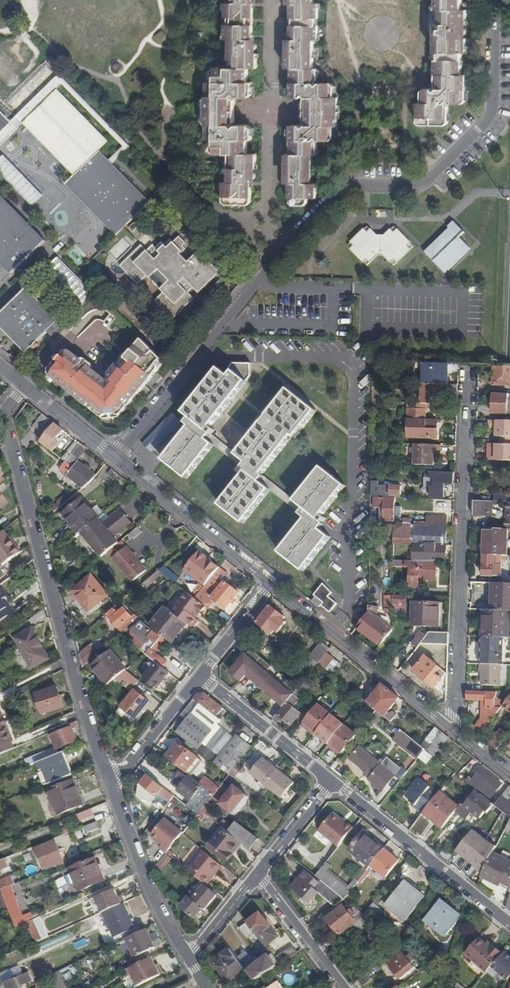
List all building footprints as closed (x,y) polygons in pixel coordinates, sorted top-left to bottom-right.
[(231,6),(227,5),(227,20),(229,20),(229,27),(226,27),(226,42),(231,42),(230,70),(216,70),(213,73),(213,84),(211,84),(211,93),(208,93),(208,108),(214,108),(219,103),(224,108),(235,108),(236,102),(234,101),(237,98),(239,100),(250,100),(253,97),(253,85),(248,85),(249,71),(258,70),(258,56),(253,56),(253,53),(256,52),(258,50),(258,48),(256,46),(254,45),(254,42),(251,42),(251,38),(254,38),(254,10),(252,10),(252,6),(254,6),(254,3),(257,2),(258,0),(231,0),(231,6)] [(290,2),(293,3),(292,6),(295,6),(295,10),(293,10),(293,21),(295,21),(294,28),(292,28),(292,39),(294,38),(294,43),(292,43),(292,46),(289,46),(288,49),(288,51),(289,53),(292,54),(292,56),(288,56),(288,71),(292,71),(296,71),(295,85),(292,85),(292,97),(295,100),(302,100),(304,99),(306,101),(308,104),(307,105),(312,111),(318,111),(336,110),(337,99),(337,88),(334,85),(323,86),(320,88),(317,85),(319,84),(319,72),(314,71),(315,43),(315,29),(317,28),(318,7),(315,7),(315,0),(289,0),(290,2)] [(439,11),(442,11),(441,37),(449,37),(449,47),(441,47),(437,47),(436,84),(439,84),(439,90),(437,93),(434,93),(434,90),(426,90),(423,93),(423,104),(423,118),(419,119),(419,123),(422,127),(447,127),(450,124),(450,108),(449,106),(451,104),(453,106),(464,106),(468,103),(468,77),(464,76),(464,46),(460,46),(460,41),(464,41),(464,37),(466,37),(468,35),(468,32),(467,30),(465,29),(464,29),(464,26),(468,26),(469,11),(464,11),(462,11),(462,0),(440,0),(439,11)] [(160,43),(165,37),(160,32),(155,38),(160,43)] [(449,37),(441,37),(441,47),(449,47),(449,37)] [(95,112),(58,76),(49,85),(16,118),(16,119),(9,125),(0,134),(0,146),(22,125),(56,92),(62,86),(94,119),(95,112)] [(65,185),(93,213),(116,237),(150,204),(111,165),(108,162),(99,153),(107,144),(94,131),(56,92),(22,125),(73,177),(65,185)] [(336,110),(318,111),(312,111),(307,105),(304,103),(304,126),(307,124),(312,119),(317,119),(336,118),(336,128),(339,128),(340,99),(337,99),(336,110)] [(214,108),(208,108),(208,119),(214,119),(219,124),(224,119),(235,119),(235,108),(224,108),(219,103),(214,108)] [(129,147),(95,112),(94,119),(122,146),(108,162),(111,165),(129,147)] [(9,125),(0,115),(0,134),(9,125)] [(293,208),(302,207),(306,207),(309,204),(309,199),(318,199),(318,185),(313,185),(314,157),(319,157),(319,143),(333,143),(336,140),(336,128),(336,118),(317,119),(312,119),(307,124),(308,125),(306,128),(303,130),(302,128),(294,128),(291,131),(291,157),(286,157),(286,172),(290,172),(290,174),(288,175),(287,176),(286,178),(287,181),(288,182),(290,182),(290,186),(291,186),(293,186),(293,190),(291,190),(290,205),(293,208)] [(214,119),(208,119),(208,142),(213,142),(212,153),(215,156),(229,156),(229,185),(224,185),(223,204),(226,207),(248,207),(251,204),(251,189),(249,189),(249,185),(251,185),(252,185),(252,182),(255,181),(256,179),(256,177),(256,175),(254,174),(252,174),(252,171),(257,171),(257,157),(248,156),(248,142),(253,142),(253,131),(250,128),(238,128),(237,130),(234,127),(236,125),(235,119),(224,119),(219,124),(214,119)] [(0,197),(0,224),(11,235),(0,247),(0,263),(12,274),(45,242),(0,197)] [(426,254),(446,275),(471,250),(461,239),(466,234),(455,223),(449,228),(452,231),(443,241),(441,239),(426,254)] [(11,235),(0,224),(0,247),(11,235)] [(133,233),(139,227),(135,224),(128,229),(133,233)] [(395,268),(414,248),(395,228),(385,238),(378,238),(368,228),(348,247),(368,267),(377,257),(386,258),(395,268)] [(113,236),(105,250),(117,257),(125,243),(113,236)] [(167,311),(165,314),(172,321),(194,299),(188,294),(193,289),(199,295),(220,274),(199,253),(188,263),(185,260),(181,264),(177,260),(181,256),(186,250),(183,247),(186,245),(179,238),(173,243),(170,241),(165,246),(162,243),(156,249),(153,246),(147,252),(141,246),(120,267),(126,274),(129,271),(136,279),(136,280),(140,284),(147,277),(163,293),(156,300),(159,304),(160,304),(167,311)] [(181,264),(185,260),(181,256),(177,260),(181,264)] [(138,286),(140,284),(136,280),(136,279),(129,271),(126,274),(138,286)] [(33,346),(57,322),(24,289),(0,313),(0,327),(6,333),(24,351),(26,353),(33,346)] [(154,302),(165,314),(167,311),(160,304),(159,304),(156,300),(154,302)] [(107,382),(91,369),(88,366),(87,368),(82,364),(84,363),(69,351),(65,351),(61,356),(58,356),(55,359),(56,360),(48,369),(53,373),(50,376),(67,389),(69,387),(73,390),(72,391),(72,393),(87,406),(89,404),(93,408),(91,410),(100,417),(103,417),(105,415),(115,414),(116,415),(119,415),(121,414),(127,407),(125,405),(128,400),(130,402),(140,390),(137,388),(141,384),(142,385),(144,385),(146,384),(148,381),(145,379),(149,374),(151,376),(157,369),(156,366),(161,360),(142,340),(124,361),(126,363),(121,369),(117,365),(108,375),(109,380),(107,382)] [(374,363),(373,374),(377,374),(377,371),(384,371),(384,363),(374,363)] [(424,370),(423,385),(441,386),(447,386),(449,386),(449,375),(460,376),(460,366),(416,364),(416,369),(424,370)] [(495,367),(494,386),(509,386),(509,368),(495,367)] [(210,423),(237,390),(241,393),(246,387),(233,377),(228,382),(218,374),(209,385),(206,382),(184,409),(190,415),(186,420),(191,424),(163,458),(186,476),(214,442),(207,437),(215,427),(210,423)] [(423,385),(423,406),(426,406),(435,406),(440,406),(441,406),(441,386),(423,385)] [(289,386),(236,454),(246,462),(239,471),(243,474),(219,505),(243,523),(271,488),(261,481),(265,475),(262,473),(293,434),(296,436),(317,408),(289,386)] [(493,415),(509,416),(509,396),(495,395),(494,408),(495,408),(495,412),(493,412),(493,415)] [(426,417),(426,406),(423,406),(409,405),(409,421),(409,433),(439,434),(439,420),(438,417),(426,417)] [(441,406),(440,406),(439,415),(458,415),(458,407),(441,406)] [(55,424),(43,415),(34,427),(43,434),(44,432),(46,434),(55,424)] [(490,422),(490,430),(498,431),(497,439),(502,439),(509,439),(509,422),(490,422)] [(55,424),(46,434),(39,443),(47,449),(54,440),(55,441),(58,438),(64,431),(55,424)] [(62,461),(66,464),(79,446),(76,444),(62,461)] [(79,446),(66,464),(60,471),(83,490),(91,484),(96,477),(75,461),(77,459),(78,460),(86,449),(81,445),(79,446)] [(442,447),(417,446),(417,447),(401,447),(400,450),(397,450),(397,454),(400,454),(400,456),(416,457),(416,466),(435,467),(435,454),(441,454),(442,447)] [(489,462),(509,463),(509,447),(501,447),(497,446),(497,454),(489,454),(489,462)] [(303,571),(330,537),(321,529),(325,523),(323,522),(327,518),(323,514),(346,485),(322,466),(295,500),(305,508),(301,513),(307,518),(280,552),(303,571)] [(455,474),(426,473),(426,479),(432,480),(431,498),(444,499),(445,485),(454,485),(455,474)] [(371,483),(371,498),(395,499),(395,497),(401,497),(401,488),(379,487),(379,483),(371,483)] [(65,515),(81,534),(81,533),(99,519),(83,499),(65,515)] [(395,517),(395,508),(395,500),(375,499),(374,509),(381,509),(381,522),(394,523),(395,517)] [(492,503),(474,502),(474,517),(488,517),(488,510),(492,510),(492,503)] [(110,519),(105,513),(99,519),(81,533),(102,558),(119,544),(114,538),(132,524),(121,510),(110,519)] [(428,528),(448,529),(449,519),(428,518),(428,528)] [(371,526),(370,534),(391,535),(391,538),(394,539),(394,526),(376,526),(371,526)] [(394,526),(394,539),(394,545),(414,546),(413,563),(437,563),(447,564),(448,529),(428,528),(425,528),(415,527),(402,527),(394,526)] [(142,533),(138,528),(130,535),(134,541),(142,533)] [(508,558),(509,531),(506,531),(495,531),(495,533),(486,533),(485,557),(502,558),(508,558)] [(9,562),(21,552),(17,546),(16,547),(4,532),(1,534),(0,535),(0,562),(3,566),(9,562)] [(128,548),(114,559),(133,583),(146,572),(128,548)] [(209,564),(211,561),(200,552),(197,555),(209,564)] [(218,572),(220,568),(211,561),(209,564),(197,555),(188,567),(201,578),(199,581),(206,586),(218,572)] [(501,578),(502,558),(485,557),(484,577),(501,578)] [(15,569),(9,562),(3,566),(0,569),(0,580),(15,569)] [(406,562),(406,568),(411,568),(410,588),(418,588),(419,581),(426,581),(426,577),(437,578),(437,563),(413,563),(406,562)] [(185,570),(199,581),(201,578),(188,567),(185,570)] [(180,580),(164,568),(160,572),(176,585),(180,580)] [(224,577),(218,572),(206,586),(205,586),(212,592),(224,577)] [(89,613),(108,597),(92,577),(72,592),(89,613)] [(227,611),(232,604),(235,601),(240,594),(225,583),(212,599),(227,611)] [(332,593),(323,583),(315,595),(324,602),(322,605),(330,612),(337,603),(329,597),(332,593)] [(497,585),(495,612),(509,613),(509,586),(497,585)] [(205,586),(195,599),(209,609),(213,604),(207,599),(212,592),(205,586)] [(14,614),(4,600),(8,597),(1,588),(0,589),(0,624),(14,614)] [(393,597),(393,607),(396,607),(396,606),(406,606),(406,598),(393,597)] [(107,615),(103,619),(119,639),(122,636),(127,632),(128,630),(135,625),(142,620),(137,616),(121,604),(118,606),(107,615)] [(413,627),(439,628),(440,606),(413,604),(413,627)] [(189,626),(162,605),(147,624),(173,645),(189,626)] [(271,635),(274,631),(277,628),(280,630),(285,623),(282,621),(284,618),(270,606),(257,623),(271,635)] [(369,613),(357,629),(378,644),(390,629),(375,618),(377,615),(378,608),(369,607),(369,613)] [(509,613),(495,612),(484,611),(483,621),(485,621),(484,639),(504,639),(508,640),(509,613)] [(146,655),(147,656),(157,643),(160,639),(142,625),(141,627),(139,626),(132,633),(132,637),(130,636),(127,632),(122,636),(146,655)] [(31,670),(40,666),(37,661),(48,656),(34,630),(16,639),(31,670)] [(413,642),(419,647),(423,642),(428,636),(421,632),(413,642)] [(423,642),(449,643),(449,634),(430,634),(428,636),(423,642)] [(504,639),(484,639),(482,638),(481,666),(501,667),(502,667),(504,639)] [(147,656),(151,659),(156,654),(154,653),(160,645),(157,643),(147,656)] [(304,682),(318,665),(330,650),(322,644),(301,671),(303,672),(298,678),(304,683),(304,682)] [(80,656),(83,668),(95,658),(88,650),(80,656)] [(108,686),(121,676),(126,671),(112,653),(94,667),(108,686)] [(151,659),(157,664),(163,669),(167,663),(156,654),(151,659)] [(37,661),(40,666),(50,660),(48,656),(37,661)] [(174,657),(165,666),(175,675),(183,667),(174,657)] [(442,671),(425,657),(413,671),(434,689),(441,680),(438,677),(442,671)] [(157,690),(170,674),(163,669),(157,664),(144,680),(157,690)] [(501,667),(481,666),(480,674),(483,674),(482,687),(500,688),(501,667)] [(129,682),(134,677),(126,671),(121,676),(129,682)] [(278,715),(274,720),(279,724),(283,720),(291,726),(300,715),(292,709),(307,690),(306,690),(302,686),(292,697),(278,715)] [(365,702),(376,711),(391,693),(383,686),(370,702),(367,700),(365,702)] [(43,715),(64,709),(57,688),(36,694),(43,715)] [(275,694),(269,688),(260,700),(267,705),(275,694)] [(133,724),(149,703),(135,692),(118,712),(118,715),(130,724),(133,724)] [(498,693),(467,692),(467,700),(484,701),(487,701),(487,711),(483,711),(483,719),(479,724),(486,729),(504,707),(502,705),(505,701),(498,701),(497,702),(496,702),(496,699),(497,699),(498,693)] [(269,708),(278,715),(292,697),(287,693),(282,699),(279,696),(269,708)] [(376,711),(377,712),(381,716),(391,723),(394,719),(388,714),(400,699),(391,693),(376,711)] [(217,718),(223,709),(205,695),(198,696),(194,700),(200,705),(176,734),(198,751),(221,721),(217,718)] [(377,712),(370,720),(374,724),(381,716),(377,712)] [(14,750),(12,743),(13,743),(7,729),(4,730),(0,720),(0,756),(14,750)] [(75,729),(79,727),(77,723),(59,730),(60,733),(52,736),(57,748),(57,750),(77,742),(74,734),(72,730),(75,729)] [(483,733),(486,729),(479,724),(476,728),(483,733)] [(509,735),(509,731),(505,727),(496,738),(503,743),(509,735)] [(436,728),(421,747),(426,751),(427,752),(435,742),(442,733),(436,728)] [(473,732),(476,734),(479,737),(483,733),(476,728),(473,732)] [(421,747),(401,732),(393,742),(400,747),(411,755),(418,761),(426,751),(421,747)] [(338,759),(351,743),(347,739),(344,741),(337,736),(335,738),(332,736),(323,746),(338,759)] [(230,775),(251,749),(237,737),(214,764),(230,776),(230,775)] [(442,747),(435,742),(427,752),(434,758),(442,747)] [(179,744),(167,759),(191,777),(203,763),(179,744)] [(27,768),(37,764),(54,757),(52,750),(25,761),(27,768)] [(350,761),(367,775),(376,763),(359,750),(350,761)] [(46,787),(72,776),(64,753),(59,755),(54,757),(37,764),(46,787)] [(276,769),(263,759),(251,775),(282,800),(294,785),(282,774),(280,777),(273,772),(276,769)] [(376,763),(367,775),(372,779),(370,782),(383,792),(400,770),(387,760),(385,763),(382,761),(379,765),(376,763)] [(231,776),(235,779),(244,768),(240,764),(231,776)] [(282,774),(276,769),(273,772),(280,777),(282,774)] [(482,791),(489,796),(490,797),(493,794),(494,795),(501,785),(483,770),(473,782),(471,784),(481,793),(482,791)] [(202,811),(214,796),(203,787),(202,788),(183,774),(179,780),(185,784),(180,792),(192,801),(188,807),(199,815),(202,811)] [(235,780),(230,776),(219,790),(214,796),(202,811),(206,815),(210,810),(235,780)] [(154,803),(160,795),(164,789),(149,777),(143,783),(142,783),(139,786),(138,797),(142,801),(154,803)] [(214,796),(219,790),(205,779),(200,785),(203,787),(214,796)] [(174,787),(180,792),(185,784),(179,780),(174,787)] [(425,813),(439,795),(420,780),(406,797),(414,804),(425,813)] [(84,807),(74,783),(50,792),(59,816),(84,807)] [(233,786),(228,792),(230,794),(221,804),(235,816),(242,811),(247,806),(248,798),(233,786)] [(501,800),(496,807),(509,818),(509,805),(507,802),(507,801),(509,801),(509,788),(501,800)] [(164,789),(160,795),(168,801),(172,796),(164,789)] [(488,814),(495,806),(486,800),(480,794),(475,790),(460,809),(457,813),(467,821),(473,813),(481,819),(486,813),(488,814)] [(480,794),(486,800),(489,796),(482,791),(481,793),(480,794)] [(460,809),(440,793),(439,795),(425,813),(424,813),(436,823),(435,824),(443,830),(457,813),(460,809)] [(412,806),(423,815),(424,813),(425,813),(414,804),(412,806)] [(101,814),(98,808),(84,813),(87,821),(101,814)] [(233,828),(210,810),(206,815),(223,829),(229,833),(233,828)] [(202,821),(206,815),(202,811),(199,815),(198,816),(197,817),(202,821)] [(183,834),(184,834),(160,815),(144,836),(167,854),(183,834)] [(339,848),(354,829),(347,823),(346,825),(341,821),(333,815),(319,832),(339,848)] [(240,842),(251,851),(259,841),(237,823),(233,828),(229,833),(240,842)] [(98,830),(96,824),(84,828),(86,835),(98,830)] [(231,853),(240,842),(229,833),(223,829),(209,847),(227,862),(233,855),(231,853)] [(372,867),(385,851),(364,834),(350,852),(362,862),(371,869),(372,867)] [(64,862),(56,843),(37,850),(45,870),(64,862)] [(400,863),(385,851),(372,867),(387,879),(400,863)] [(196,877),(206,885),(221,866),(205,852),(200,858),(195,857),(192,861),(194,865),(189,871),(196,877)] [(494,854),(482,878),(509,892),(509,863),(494,854)] [(6,859),(0,862),(0,872),(9,868),(6,859)] [(105,881),(95,860),(72,869),(81,892),(105,881)] [(368,872),(369,871),(371,869),(362,862),(359,866),(368,872)] [(325,885),(345,901),(351,892),(322,869),(315,877),(322,882),(325,885)] [(368,872),(359,883),(362,885),(372,873),(369,871),(368,872)] [(319,894),(335,908),(345,901),(325,885),(322,882),(320,884),(305,872),(291,888),(310,904),(319,894)] [(16,885),(12,877),(0,882),(0,887),(2,891),(16,885)] [(349,887),(353,891),(359,883),(355,880),(349,887)] [(416,891),(406,883),(387,906),(406,922),(422,901),(414,894),(416,891)] [(182,908),(193,916),(199,908),(203,910),(204,912),(217,896),(205,886),(193,901),(189,899),(182,908)] [(104,914),(123,905),(119,899),(116,891),(97,898),(104,914)] [(3,894),(0,895),(0,912),(8,909),(3,894)] [(97,898),(90,901),(97,917),(104,914),(97,898)] [(381,912),(385,903),(375,899),(372,908),(381,912)] [(136,930),(125,904),(123,905),(104,914),(116,939),(136,930)] [(360,921),(352,910),(349,913),(344,907),(328,919),(341,936),(353,926),(360,921)] [(456,923),(435,907),(426,920),(446,936),(456,923)] [(199,908),(193,916),(196,919),(203,910),(199,908)] [(365,916),(355,908),(352,910),(360,921),(353,926),(359,933),(373,923),(365,916)] [(261,913),(248,923),(256,935),(266,948),(279,938),(261,913)] [(44,940),(35,920),(28,924),(37,943),(44,940)] [(256,935),(248,923),(241,928),(250,939),(256,935)] [(393,954),(397,951),(389,945),(393,940),(378,928),(369,939),(390,956),(392,953),(393,954)] [(156,948),(147,930),(128,939),(137,958),(156,948)] [(493,967),(504,955),(494,947),(491,949),(488,946),(481,939),(467,955),(487,974),(493,967)] [(285,962),(297,954),(293,947),(281,954),(285,962)] [(229,982),(245,970),(244,968),(231,950),(222,956),(226,961),(223,963),(218,967),(229,982)] [(416,969),(402,953),(388,964),(402,980),(416,969)] [(505,953),(504,955),(493,967),(509,981),(509,980),(509,963),(509,962),(509,961),(509,957),(505,953)] [(6,965),(20,962),(19,957),(5,960),(6,965)] [(245,970),(254,982),(277,968),(276,967),(269,957),(260,964),(255,959),(244,968),(245,970)] [(161,976),(152,958),(131,968),(129,969),(138,987),(161,976)] [(129,969),(131,968),(128,961),(115,967),(119,974),(129,969)] [(59,973),(49,978),(55,987),(67,987),(59,973)] [(7,984),(9,987),(22,987),(32,983),(28,975),(7,984)] [(358,981),(363,987),(372,981),(367,975),(358,981)]
